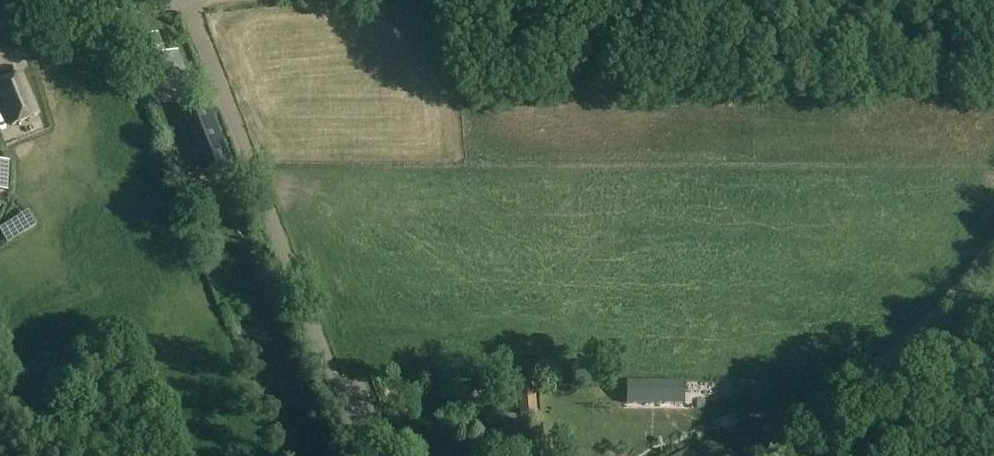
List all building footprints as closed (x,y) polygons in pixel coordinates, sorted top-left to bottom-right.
[(167,60),(158,38),(143,45),(144,48),(139,50),(156,91),(190,77),(180,54),(167,60)] [(13,128),(39,117),(21,76),(0,85),(0,98),(13,128)] [(187,117),(206,170),(227,163),(207,109),(187,117)] [(9,172),(10,163),(0,162),(0,172),(9,172)] [(535,383),(517,384),(518,414),(536,414),(535,383)] [(627,383),(626,404),(664,404),(664,383),(627,383)]
